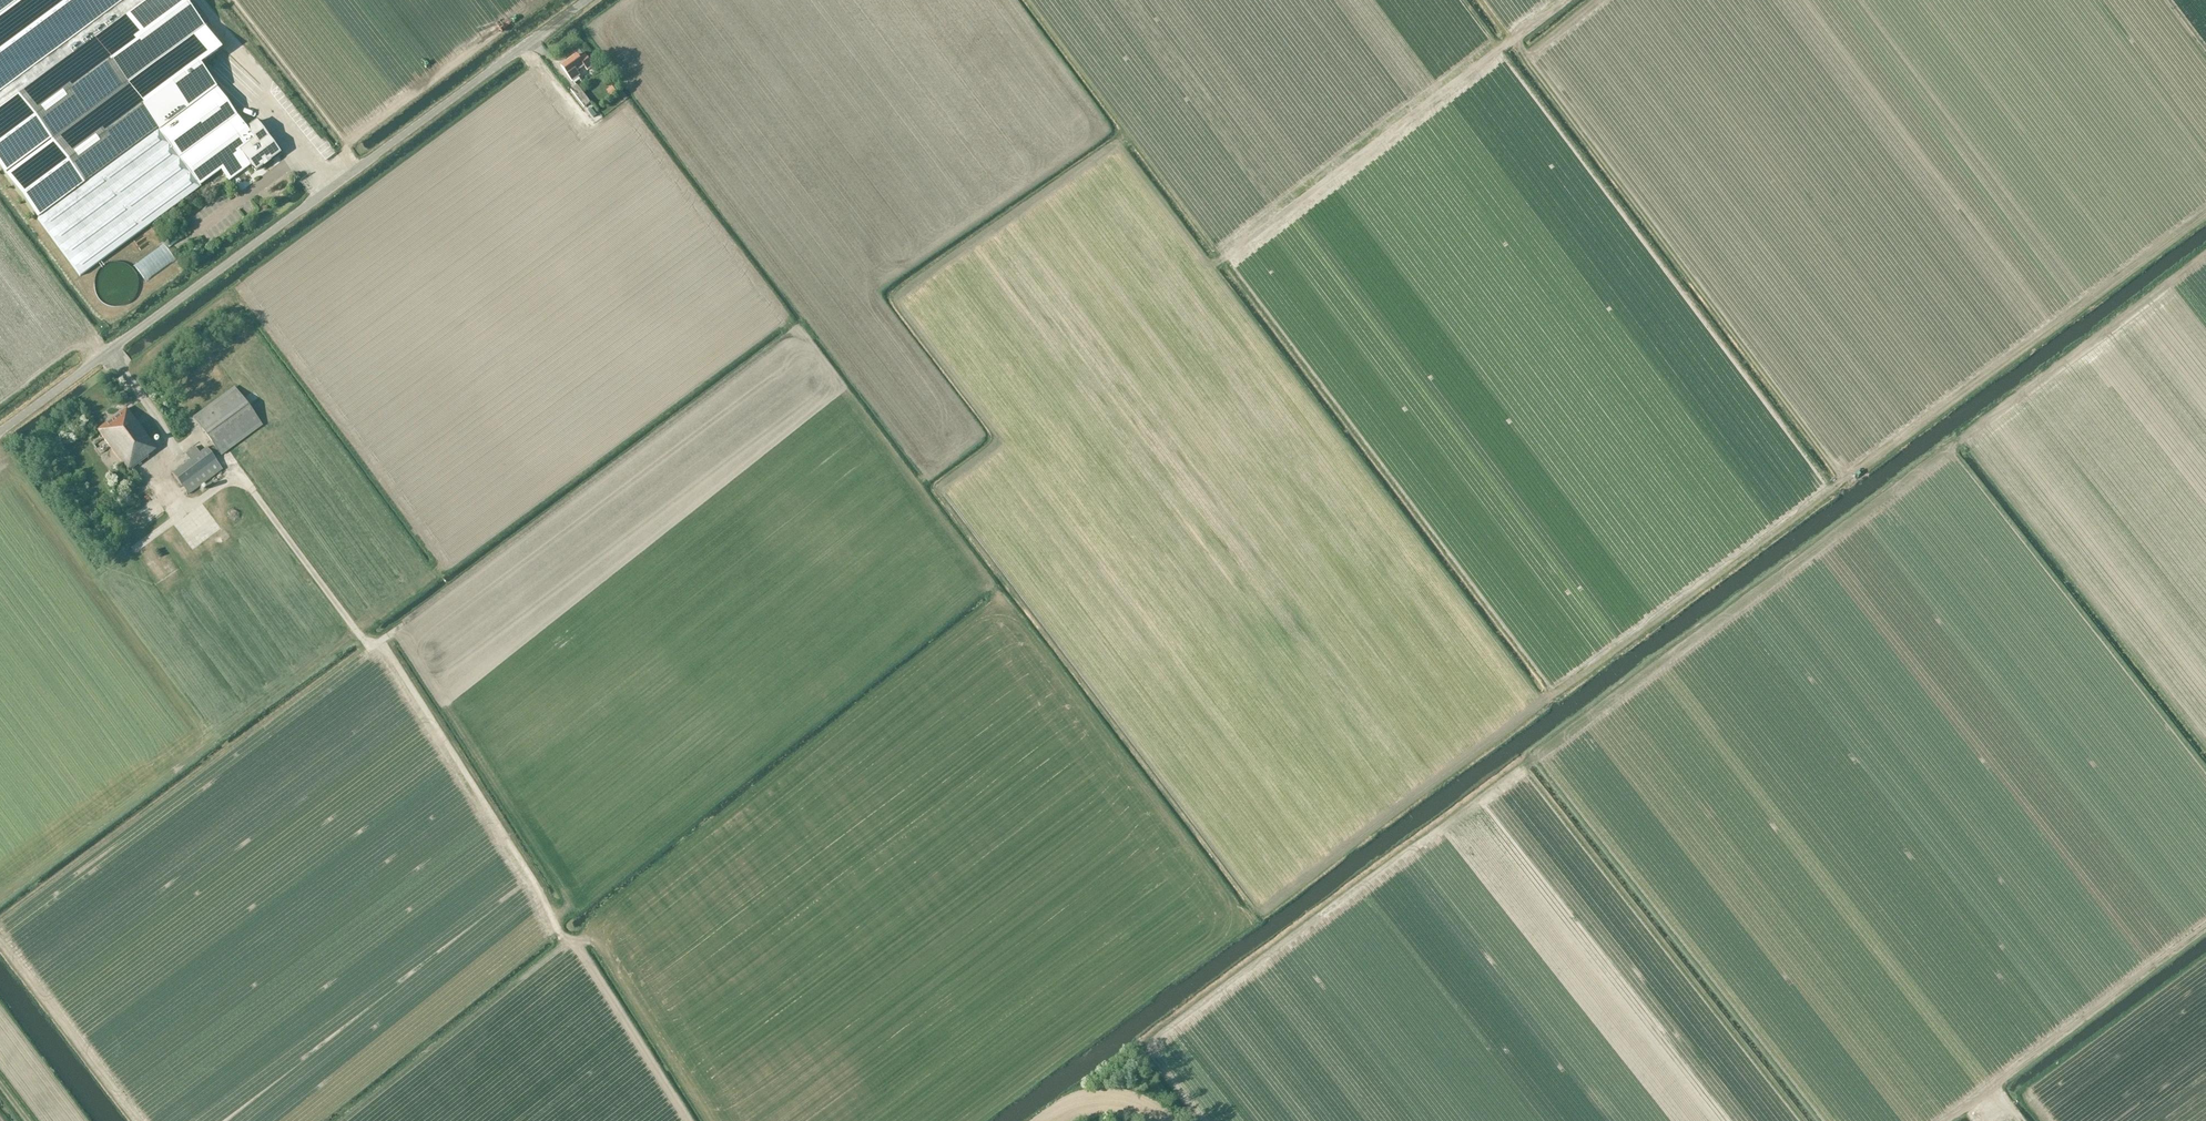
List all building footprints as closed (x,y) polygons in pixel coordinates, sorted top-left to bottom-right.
[(38,219),(80,277),(170,210),(201,188),(200,186),(221,171),(229,181),(250,165),(255,171),(262,166),(262,167),(269,162),(268,161),(280,154),(273,144),(256,122),(246,130),(199,66),(221,50),(184,0),(0,0),(0,168),(38,219)] [(584,67),(588,71),(594,67),(586,55),(580,59),(577,54),(561,66),(573,82),(580,76),(577,72),(584,67)] [(585,107),(591,102),(578,85),(571,90),(585,107)] [(617,92),(613,87),(607,91),(612,96),(617,92)] [(147,274),(175,253),(168,243),(139,264),(147,274)] [(219,453),(221,456),(263,426),(234,387),(193,417),(214,447),(209,451),(207,447),(200,453),(195,447),(185,454),(189,460),(172,474),(189,495),(223,469),(214,458),(219,453)] [(148,456),(156,449),(127,408),(96,430),(128,472),(149,457),(148,456)]
